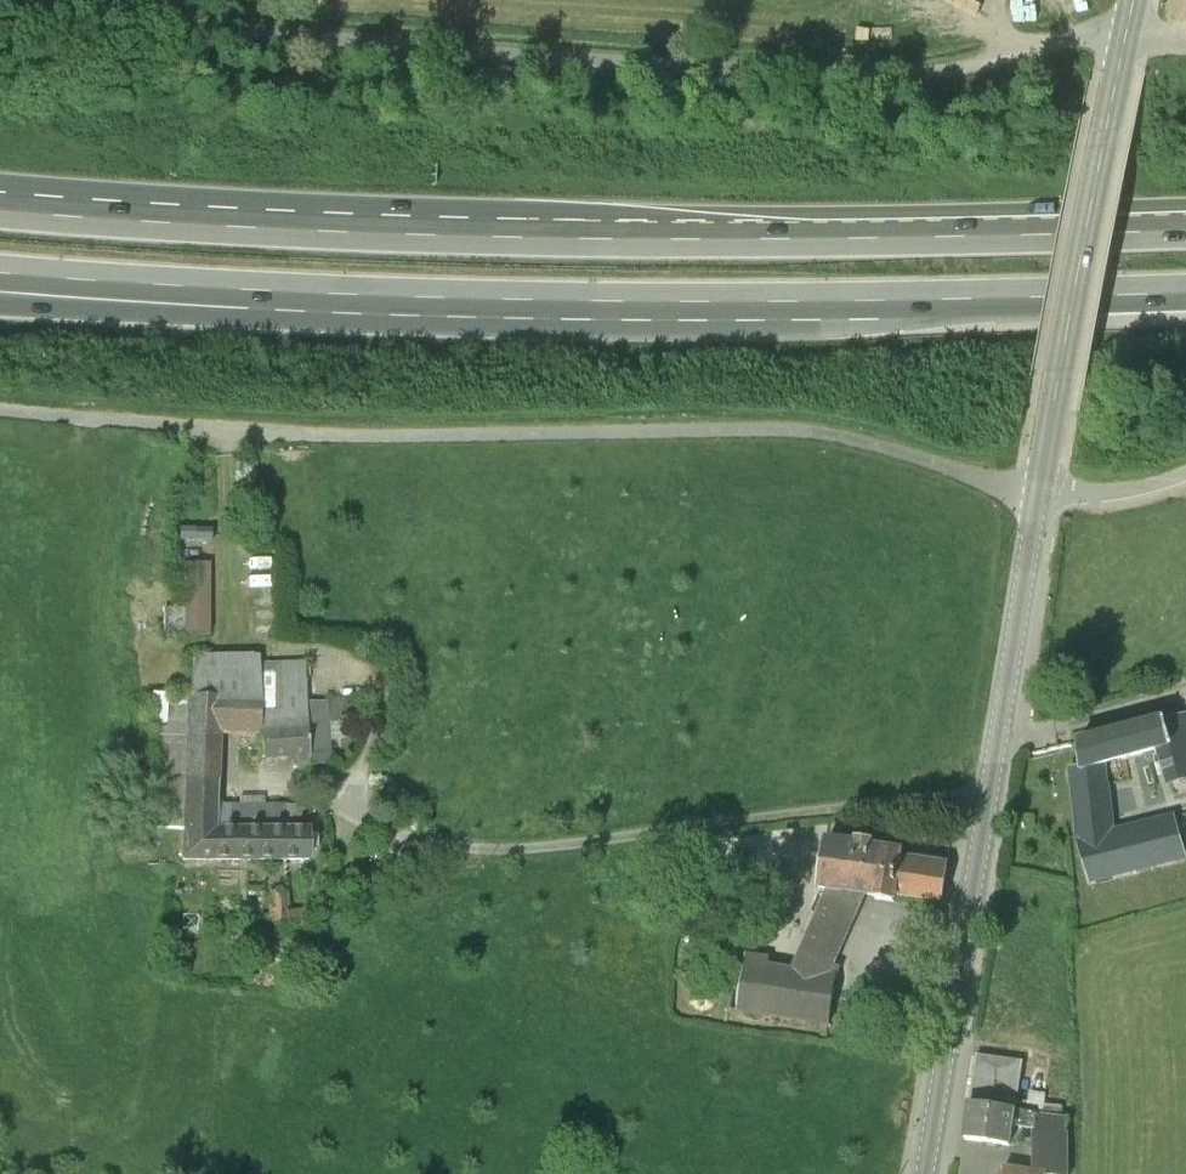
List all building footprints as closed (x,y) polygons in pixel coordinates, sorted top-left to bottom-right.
[(212,566),(186,565),(184,638),(211,639),(212,566)] [(193,659),(189,705),(218,704),(218,712),(264,713),(262,667),(261,660),(193,659)] [(305,665),(262,667),(264,713),(264,741),(310,736),(308,705),(305,665)] [(184,836),(189,705),(188,699),(169,698),(167,731),(154,729),(152,779),(140,777),(141,805),(152,808),(152,833),(184,836)] [(352,703),(330,705),(331,728),(345,727),(353,726),(352,703)] [(183,872),(314,871),(314,834),(306,834),(220,834),(221,807),(224,740),(264,741),(264,713),(218,712),(218,704),(189,705),(184,836),(183,872)] [(330,705),(308,705),(310,736),(312,762),(295,763),(298,782),(313,782),(313,770),(333,769),(332,745),(331,728),(330,705)] [(1103,763),(1159,749),(1171,746),(1167,729),(1164,720),(1076,743),(1083,769),(1103,763)] [(1167,729),(1171,746),(1159,749),(1168,783),(1185,779),(1185,724),(1167,729)] [(346,744),(345,727),(331,728),(332,745),(346,744)] [(310,736),(264,741),(265,765),(295,763),(312,762),(310,736)] [(1072,770),(1080,839),(1089,878),(1182,854),(1173,817),(1110,832),(1103,763),(1083,769),(1072,770)] [(306,807),(221,807),(220,834),(306,834),(306,807)] [(817,888),(825,889),(863,894),(877,896),(876,900),(895,903),(896,895),(942,902),(947,865),(897,858),(899,846),(824,835),(817,888)] [(825,889),(792,966),(764,961),(765,954),(746,952),(738,1010),(829,1023),(836,976),(827,975),(863,894),(825,889)] [(289,896),(270,895),(271,931),(292,931),(289,896)] [(976,1059),(970,1101),(1016,1108),(1022,1066),(976,1059)] [(1029,1090),(1027,1110),(1036,1111),(1043,1112),(1045,1092),(1029,1090)] [(1016,1108),(970,1101),(964,1141),(1010,1148),(1013,1124),(1034,1127),(1036,1111),(1027,1110),(1016,1108)] [(1034,1127),(1034,1173),(1068,1173),(1068,1130),(1068,1115),(1043,1112),(1036,1111),(1034,1127)]
